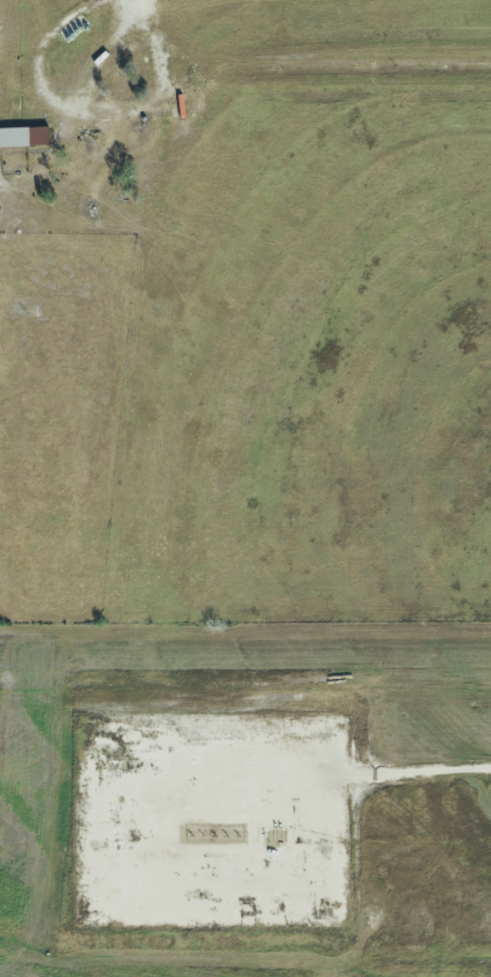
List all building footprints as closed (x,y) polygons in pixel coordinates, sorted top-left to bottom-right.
[(45,126),(0,127),(0,146),(46,144),(45,126)]
